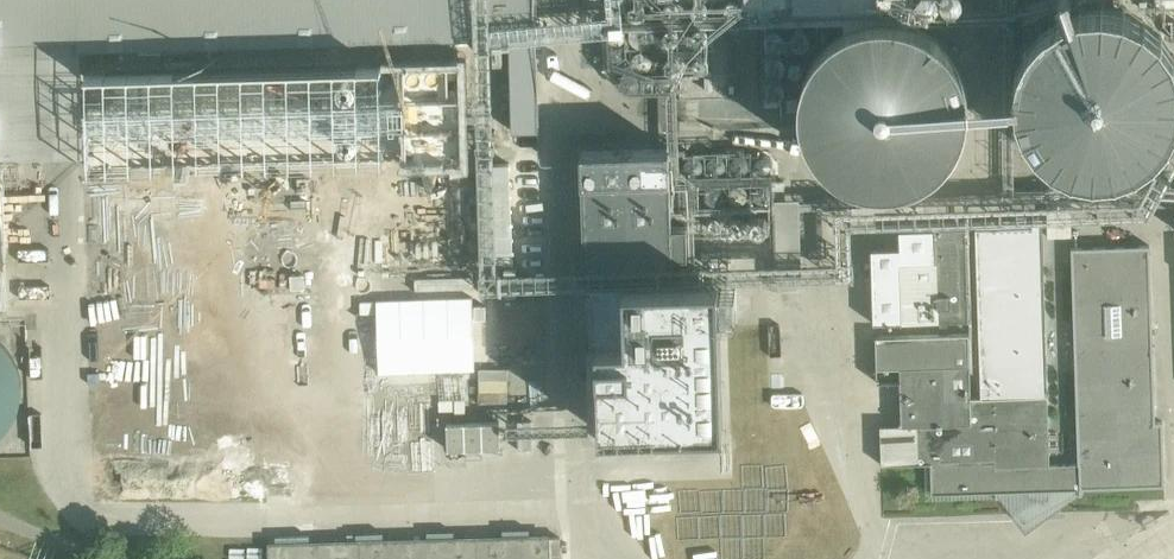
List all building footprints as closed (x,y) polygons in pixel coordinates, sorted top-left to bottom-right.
[(82,157),(82,168),(465,161),(462,33),(508,32),(535,31),(535,0),(0,0),(0,158),(82,157)] [(628,9),(631,13),(636,15),(641,13),(645,8),(644,2),(641,0),(630,0),(628,4),(628,9)] [(663,6),(666,10),(671,12),(676,10),(679,6),(678,0),(664,0),(663,2),(663,6)] [(693,7),(696,11),(701,12),(706,11),(709,6),(709,0),(694,0),(693,2),(693,7)] [(726,6),(729,10),(734,11),(739,10),(742,5),(741,0),(726,0),(725,1),(726,6)] [(919,4),(922,8),(927,9),(932,7),(935,2),(935,0),(919,0),(919,4)] [(944,3),(947,7),(952,9),(957,7),(960,2),(960,0),(944,0),(944,3)] [(1173,121),(1173,75),(1171,61),(1154,39),(1132,24),(1105,17),(1097,17),(1064,25),(1042,41),(1024,71),(1020,98),(1022,114),(1028,131),(1044,153),(1073,171),(1101,176),(1134,167),(1157,151),(1173,121)] [(648,42),(652,36),(653,30),(651,24),(645,19),(638,18),(631,21),(627,27),(626,34),(629,40),(635,44),(642,44),(648,42)] [(663,30),(663,35),(666,39),(671,40),(676,39),(679,34),(678,28),(674,24),(669,24),(665,26),(663,30)] [(693,30),(693,35),(696,39),(701,41),(706,39),(709,34),(709,28),(704,24),(699,24),(695,26),(693,30)] [(768,34),(768,39),(772,43),(777,44),(781,42),(784,37),(783,31),(779,27),(774,27),(770,30),(768,34)] [(792,34),(793,39),(796,43),(801,44),(806,42),(809,37),(808,31),(803,28),(799,27),(795,30),(792,34)] [(508,32),(511,136),(538,136),(535,31),(508,32)] [(948,172),(967,138),(970,115),(961,82),(944,60),(923,46),(896,39),(888,39),(856,46),(833,62),(815,91),(810,118),(812,135),(818,152),(834,175),(864,193),(892,198),(926,189),(948,172)] [(635,52),(636,56),(639,61),(644,62),(648,61),(652,56),(651,50),(647,46),(642,45),(638,48),(635,52)] [(663,57),(663,61),(666,65),(671,67),(676,65),(680,61),(679,55),(674,51),(670,50),(665,52),(663,57)] [(767,57),(768,62),(771,66),(776,67),(781,65),(784,60),(783,54),(778,50),(774,50),(769,53),(767,57)] [(693,57),(693,62),(697,66),(701,67),(706,66),(710,61),(709,55),(705,51),(700,51),(696,53),(693,57)] [(788,62),(789,67),(792,71),(797,72),(802,71),(805,66),(804,60),(799,56),(794,56),(790,58),(788,62)] [(619,76),(620,80),(623,84),(628,86),(632,85),(636,80),(635,74),(631,70),(626,69),(622,71),(619,76)] [(768,83),(768,88),(771,92),(776,93),(781,91),(784,86),(783,80),(779,76),(774,76),(770,79),(768,83)] [(732,155),(732,160),(735,164),(740,166),(745,164),(748,159),(747,153),(743,149),(738,149),(734,151),(732,155)] [(757,155),(758,160),(761,164),(766,166),(770,164),(774,159),(773,153),(769,150),(764,149),(760,151),(757,155)] [(711,156),(711,161),(714,165),(719,167),(724,165),(727,160),(727,154),(722,150),(717,150),(713,152),(711,156)] [(673,151),(588,155),(602,455),(718,450),(711,299),(680,300),(673,151)] [(689,157),(689,162),(693,166),(697,167),(702,166),(706,161),(705,155),(701,151),(696,151),(692,153),(689,157)] [(707,186),(708,191),(711,195),(716,197),(720,195),(724,190),(723,184),(719,180),(714,180),(710,182),(707,186)] [(731,186),(731,191),(734,195),(739,196),(744,195),(748,190),(747,184),(742,180),(738,180),(733,182),(731,186)] [(747,217),(747,222),(750,226),(755,227),(760,226),(763,221),(762,215),(758,211),(753,210),(749,213),(747,217)] [(710,219),(711,224),(714,228),(719,229),(723,228),(727,223),(726,217),(722,213),(717,213),(713,215),(710,219)] [(937,230),(937,239),(902,239),(903,258),(876,259),(878,377),(903,377),(903,432),(885,433),(887,473),(934,471),(934,501),(1001,500),(1025,533),(1086,495),(1166,492),(1166,428),(1157,429),(1152,252),(1074,254),(1081,471),(1052,471),(1045,228),(937,230)] [(25,420),(28,403),(22,376),(10,358),(0,352),(0,453),(9,446),(25,420)] [(498,425),(446,425),(446,456),(498,456),(498,425)] [(270,546),(270,558),(565,558),(564,540),(270,546)]
